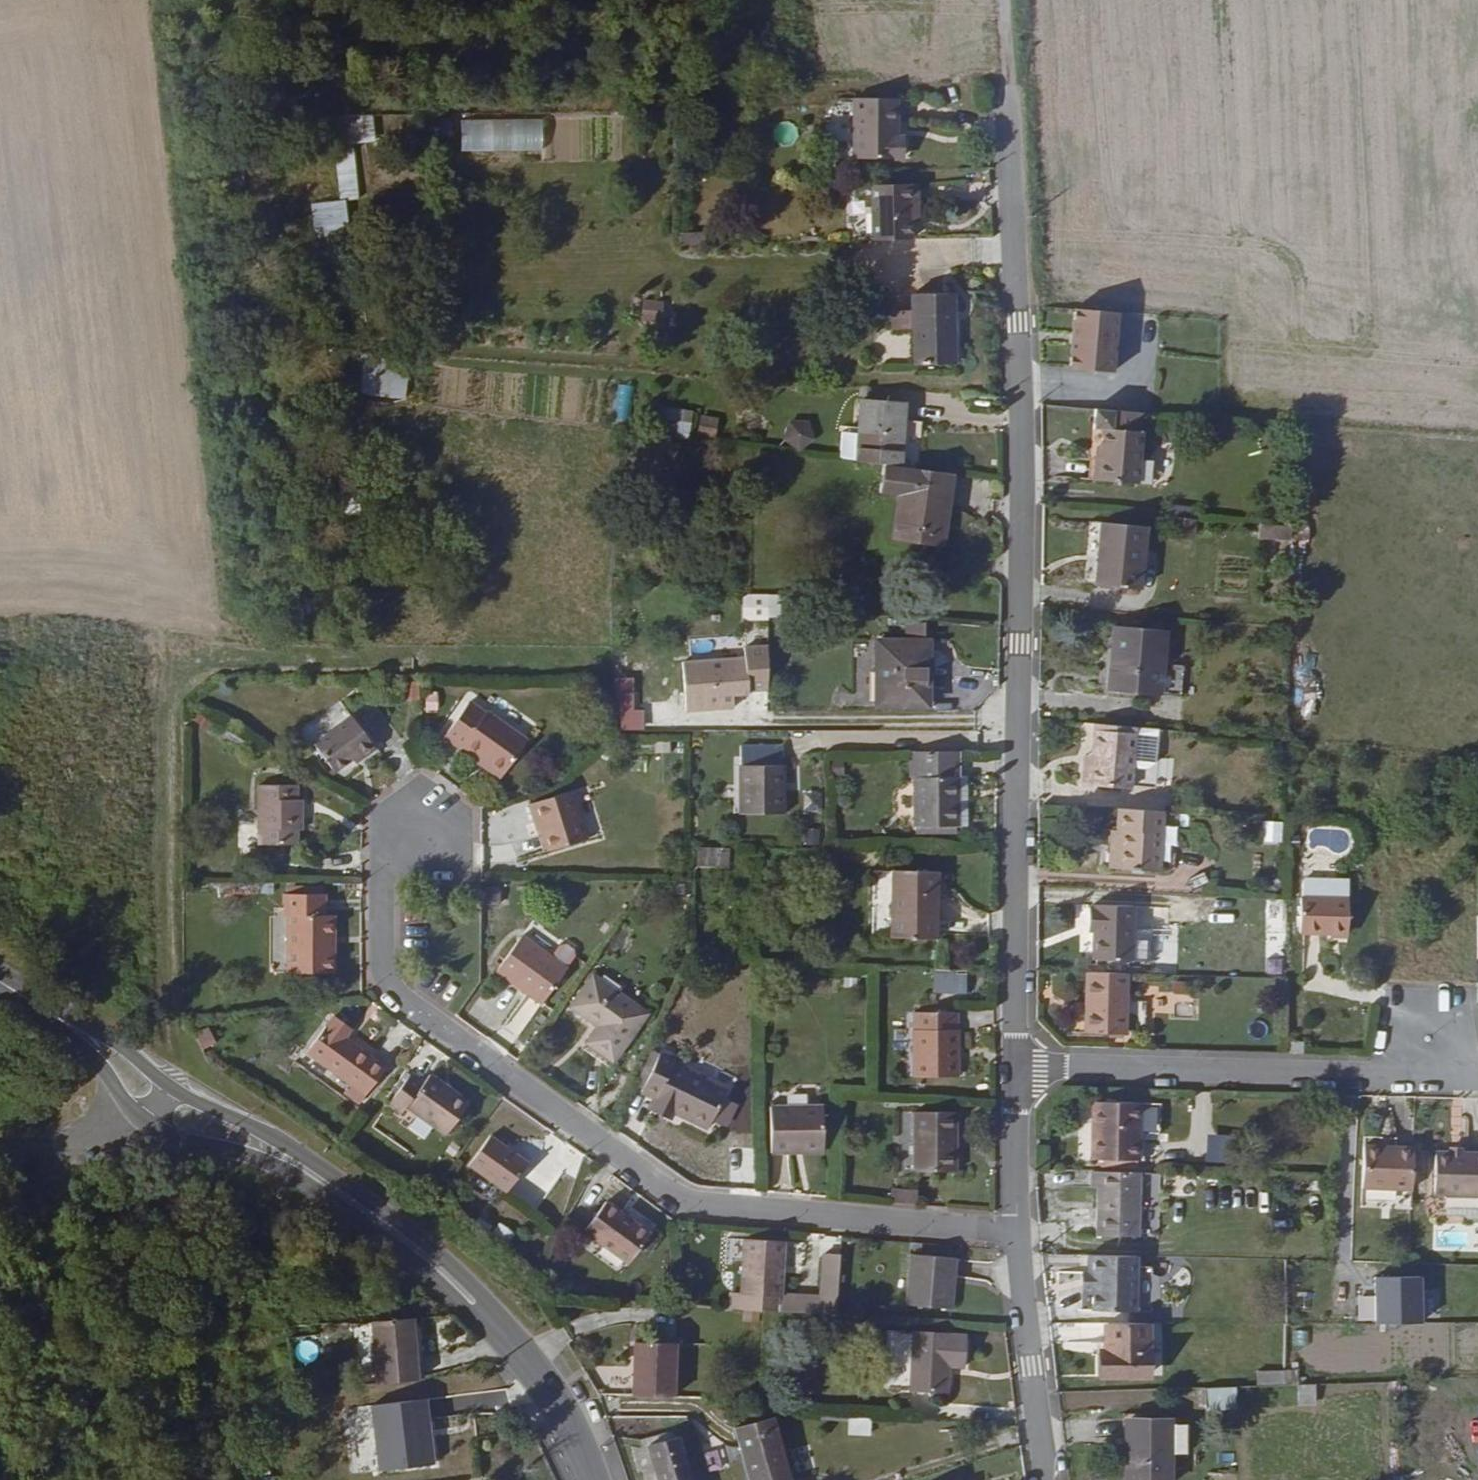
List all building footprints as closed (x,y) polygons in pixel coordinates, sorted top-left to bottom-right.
[(342,92),(360,90),(357,64),(339,66),(342,92)] [(896,125),(893,125),(892,88),(849,90),(851,150),(896,147),(896,125)] [(356,143),(376,143),(376,115),(337,115),(337,199),(356,199),(356,143)] [(542,152),(543,120),(462,119),(461,150),(542,152)] [(907,209),(914,208),(914,177),(868,178),(869,233),(907,232),(907,209)] [(325,231),(326,248),(351,245),(347,200),(311,204),(314,232),(325,231)] [(676,237),(700,236),(700,225),(676,226),(676,237)] [(951,294),(909,295),(909,313),(951,315),(951,294)] [(640,322),(662,322),(663,300),(640,299),(640,322)] [(890,312),(889,332),(909,332),(909,313),(890,312)] [(952,366),(951,315),(909,313),(909,332),(909,366),(952,366)] [(1122,322),(1078,318),(1077,344),(1084,344),(1083,354),(1076,354),(1074,379),(1118,382),(1122,322)] [(408,399),(410,361),(361,358),(358,396),(408,399)] [(615,384),(613,421),(630,422),(632,385),(615,384)] [(848,402),(845,466),(869,469),(887,472),(887,464),(906,465),(907,421),(890,420),(890,404),(848,402)] [(715,436),(719,417),(701,414),(698,433),(715,436)] [(1142,437),(1143,420),(1095,416),(1094,435),(1104,436),(1103,454),(1102,467),(1095,467),(1094,486),(1144,490),(1145,466),(1147,437),(1142,437)] [(783,444),(807,449),(812,422),(788,418),(783,444)] [(673,437),(688,440),(691,423),(676,420),(673,437)] [(1103,454),(1096,453),(1095,467),(1102,467),(1103,454)] [(1156,491),(1157,467),(1145,466),(1144,490),(1156,491)] [(930,547),(939,479),(887,472),(869,469),(866,495),(889,499),(883,541),(930,547)] [(1290,540),(1290,526),(1258,524),(1258,539),(1290,540)] [(1146,595),(1150,533),(1105,530),(1100,592),(1146,595)] [(741,620),(766,621),(767,594),(742,593),(741,620)] [(912,711),(912,626),(893,626),(893,644),(865,644),(865,710),(912,711)] [(1112,634),(1111,644),(1161,648),(1162,637),(1112,634)] [(1104,697),(1158,702),(1161,648),(1111,644),(1109,671),(1104,671),(1104,697)] [(733,691),(734,659),(683,659),(683,690),(733,691)] [(610,678),(611,732),(643,731),(643,709),(633,709),(633,678),(610,678)] [(405,682),(405,701),(420,701),(420,682),(405,682)] [(495,719),(494,721),(478,711),(455,746),(472,757),(474,754),(513,780),(536,744),(495,719)] [(375,766),(389,756),(366,725),(328,751),(348,779),(372,763),(375,766)] [(1140,741),(1140,735),(1100,732),(1100,739),(1140,741)] [(1136,798),(1140,741),(1100,739),(1098,772),(1090,771),(1088,794),(1136,798)] [(767,808),(769,743),(728,743),(725,808),(767,808)] [(958,773),(959,749),(917,749),(914,825),(958,825),(958,773)] [(967,825),(969,774),(958,773),(958,825),(967,825)] [(311,821),(311,812),(311,797),(274,798),(275,856),(312,855),(312,841),(318,841),(317,821),(311,821)] [(557,857),(596,845),(582,798),(539,811),(545,829),(548,828),(557,857)] [(1166,816),(1136,815),(1122,814),(1121,837),(1125,838),(1125,849),(1115,848),(1114,873),(1164,876),(1165,850),(1166,816)] [(696,847),(695,866),(728,868),(729,848),(696,847)] [(936,935),(939,869),(894,867),(891,933),(936,935)] [(1352,883),(1349,880),(1339,880),(1339,883),(1316,882),(1316,901),(1304,901),(1301,901),(1301,936),(1349,937),(1349,892),(1352,892),(1352,883)] [(1316,882),(1305,882),(1304,901),(1316,901),(1316,882)] [(349,926),(341,926),(341,906),(303,907),(303,927),(306,926),(307,983),(351,982),(349,926)] [(1133,966),(1135,911),(1095,909),(1095,912),(1090,912),(1089,929),(1093,929),(1093,935),(1092,964),(1133,966)] [(579,975),(564,964),(535,945),(511,980),(554,1010),(579,975)] [(588,964),(587,957),(579,951),(572,953),(564,964),(579,975),(588,964)] [(1127,1004),(1128,978),(1089,977),(1088,1007),(1093,1007),(1092,1037),(1127,1038),(1127,1035),(1146,1036),(1147,1004),(1127,1004)] [(611,1032),(608,1035),(646,1038),(659,1018),(606,982),(585,1013),(611,1032)] [(959,1014),(960,997),(917,995),(914,1076),(957,1078),(959,1014)] [(1175,1002),(1176,1020),(1196,1019),(1194,1000),(1175,1002)] [(364,1042),(367,1037),(350,1026),(347,1030),(364,1042)] [(362,1046),(364,1042),(347,1030),(325,1062),(364,1089),(358,1097),(376,1110),(402,1073),(362,1046)] [(600,1047),(627,1065),(646,1038),(608,1035),(600,1047)] [(1301,1058),(1301,1048),(1287,1047),(1287,1058),(1301,1058)] [(689,1067),(690,1064),(675,1056),(657,1096),(670,1102),(668,1108),(686,1117),(689,1111),(701,1118),(700,1121),(721,1131),(740,1092),(689,1067)] [(447,1081),(442,1089),(429,1080),(407,1113),(419,1121),(424,1113),(462,1140),(484,1107),(447,1081)] [(818,1144),(818,1106),(768,1106),(768,1151),(792,1151),(792,1144),(818,1144)] [(1135,1164),(1136,1107),(1093,1106),(1091,1163),(1135,1164)] [(665,1114),(683,1123),(686,1117),(668,1108),(665,1114)] [(907,1110),(908,1169),(942,1169),(942,1132),(947,1132),(948,1110),(907,1110)] [(541,1165),(503,1140),(483,1168),(536,1172),(541,1165)] [(1416,1195),(1418,1152),(1369,1150),(1367,1192),(1416,1195)] [(1455,1157),(1442,1157),(1440,1199),(1450,1199),(1477,1201),(1477,1158),(1468,1158),(1455,1157)] [(516,1190),(523,1191),(536,1172),(483,1168),(516,1190)] [(1139,1242),(1141,1177),(1092,1175),(1091,1191),(1098,1192),(1097,1241),(1139,1242)] [(911,1203),(912,1192),(886,1190),(886,1201),(911,1203)] [(621,1254),(641,1222),(595,1194),(576,1224),(621,1254)] [(1477,1223),(1477,1201),(1450,1199),(1450,1218),(1466,1218),(1474,1223),(1477,1223)] [(779,1277),(782,1240),(745,1237),(742,1277),(741,1293),(769,1295),(835,1300),(839,1241),(824,1240),(820,1280),(779,1277)] [(953,1297),(956,1254),(911,1251),(907,1294),(953,1297)] [(1136,1313),(1138,1261),(1091,1260),(1091,1276),(1091,1281),(1094,1281),(1094,1294),(1094,1313),(1136,1313)] [(1094,1281),(1091,1281),(1091,1276),(1085,1277),(1084,1294),(1094,1294),(1094,1281)] [(741,1293),(742,1277),(729,1277),(729,1292),(741,1293)] [(1376,1282),(1376,1328),(1421,1328),(1421,1282),(1376,1282)] [(378,1379),(420,1374),(414,1314),(372,1317),(378,1379)] [(979,1361),(981,1327),(922,1322),(916,1379),(959,1383),(961,1360),(979,1361)] [(1104,1380),(1150,1380),(1150,1328),(1110,1328),(1110,1356),(1104,1357),(1104,1380)] [(682,1387),(681,1334),(639,1333),(639,1388),(682,1387)] [(1262,1389),(1289,1389),(1289,1374),(1262,1375),(1262,1389)] [(1301,1408),(1318,1407),(1318,1389),(1301,1390),(1301,1408)] [(1247,1412),(1246,1391),(1216,1393),(1216,1413),(1247,1412)] [(428,1392),(374,1398),(381,1462),(435,1456),(428,1392)] [(776,1404),(740,1418),(747,1437),(749,1436),(763,1470),(760,1471),(763,1479),(805,1479),(776,1404)] [(347,1412),(346,1472),(359,1472),(360,1412),(347,1412)] [(847,1434),(869,1435),(870,1419),(848,1418),(847,1434)] [(702,1424),(667,1429),(676,1479),(698,1479),(696,1468),(708,1466),(702,1424)] [(1174,1429),(1174,1424),(1135,1426),(1135,1448),(1133,1451),(1134,1479),(1177,1479),(1176,1458),(1190,1457),(1190,1428),(1174,1429)]
